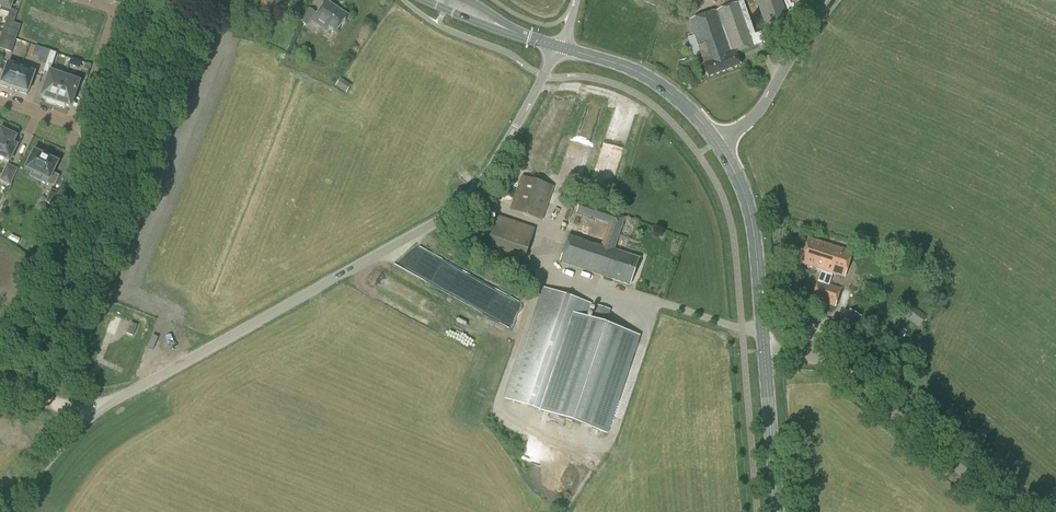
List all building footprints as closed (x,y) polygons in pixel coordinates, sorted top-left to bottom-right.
[(2,7),(1,10),(9,13),(14,0),(0,0),(0,7),(2,7)] [(42,0),(41,0),(30,0),(25,16),(36,20),(42,0)] [(42,0),(36,20),(46,23),(53,4),(42,0)] [(274,0),(261,0),(257,10),(268,14),(274,0)] [(669,0),(643,0),(642,2),(665,11),(669,0)] [(789,22),(781,0),(756,0),(767,30),(789,22)] [(335,33),(347,16),(326,2),(313,22),(325,30),(327,28),(335,33)] [(755,34),(743,2),(687,22),(708,78),(740,66),(736,54),(765,44),(761,32),(755,34)] [(57,27),(64,8),(53,4),(46,23),(57,27)] [(297,19),(302,8),(292,4),(287,15),(297,19)] [(64,8),(57,27),(68,30),(74,11),(64,8)] [(307,26),(316,13),(309,8),(300,21),(307,26)] [(9,37),(13,23),(7,21),(2,35),(9,37)] [(9,37),(16,39),(21,26),(13,23),(9,37)] [(9,37),(2,35),(0,40),(0,49),(4,50),(9,37)] [(11,53),(16,39),(9,37),(4,50),(11,53)] [(50,51),(42,49),(38,62),(46,65),(50,51)] [(53,64),(57,54),(50,51),(47,62),(53,64)] [(79,68),(81,62),(71,58),(69,65),(79,68)] [(22,67),(7,62),(0,82),(0,86),(13,91),(22,67)] [(36,72),(22,67),(13,91),(28,96),(36,72)] [(55,105),(64,77),(50,72),(42,97),(48,99),(47,102),(55,105)] [(64,77),(55,105),(64,108),(65,105),(71,107),(79,82),(64,77)] [(341,78),(336,86),(346,93),(351,86),(341,78)] [(1,130),(0,131),(0,157),(4,159),(3,160),(9,162),(17,146),(12,144),(16,137),(1,130)] [(53,188),(58,177),(53,174),(59,162),(33,149),(24,168),(31,172),(29,176),(41,182),(43,177),(47,180),(45,184),(53,188)] [(7,164),(0,178),(0,181),(10,185),(18,169),(7,164)] [(541,221),(552,187),(521,176),(510,210),(541,221)] [(54,206),(59,193),(51,190),(46,203),(54,206)] [(614,250),(625,218),(579,201),(575,213),(607,224),(600,246),(569,235),(561,262),(630,285),(639,259),(614,250)] [(520,273),(534,228),(496,216),(482,260),(520,273)] [(821,270),(832,274),(844,278),(852,253),(808,239),(800,264),(821,270)] [(832,274),(821,270),(811,301),(834,308),(840,288),(829,285),(832,274)] [(607,434),(640,336),(605,325),(610,311),(596,306),(592,321),(586,319),(591,304),(542,287),(503,398),(607,434)] [(919,328),(927,317),(909,304),(901,315),(919,328)] [(860,334),(867,318),(848,310),(841,326),(860,334)] [(114,333),(119,319),(113,317),(108,331),(114,333)] [(137,326),(131,323),(126,334),(132,336),(137,326)] [(555,496),(559,496),(562,495),(565,494),(568,492),(570,490),(572,487),(574,484),(575,481),(576,478),(576,475),(575,471),(574,468),(572,465),(570,463),(567,461),(565,459),(562,458),(558,457),(555,457),(552,458),(549,459),(546,460),(543,462),(541,464),(539,467),(538,470),(537,473),(536,477),(537,480),(538,483),(539,486),(541,489),(543,491),(546,493),(549,495),(552,496),(555,496)]
